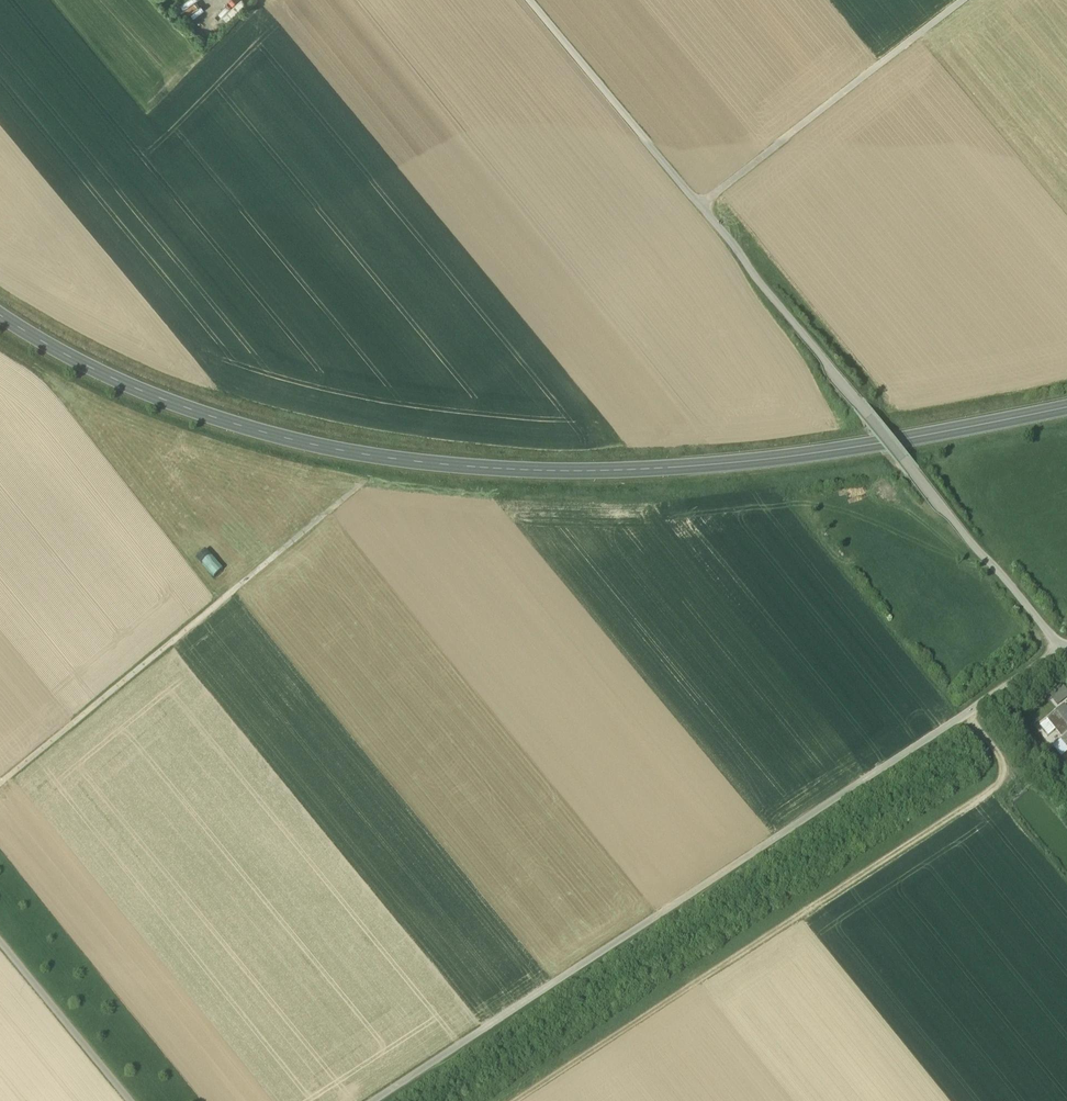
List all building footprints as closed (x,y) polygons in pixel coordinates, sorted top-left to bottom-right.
[(1064,706),(1039,726),(1048,737),(1056,730),(1062,738),(1054,745),(1062,755),(1066,751),(1066,710),(1064,706)]
